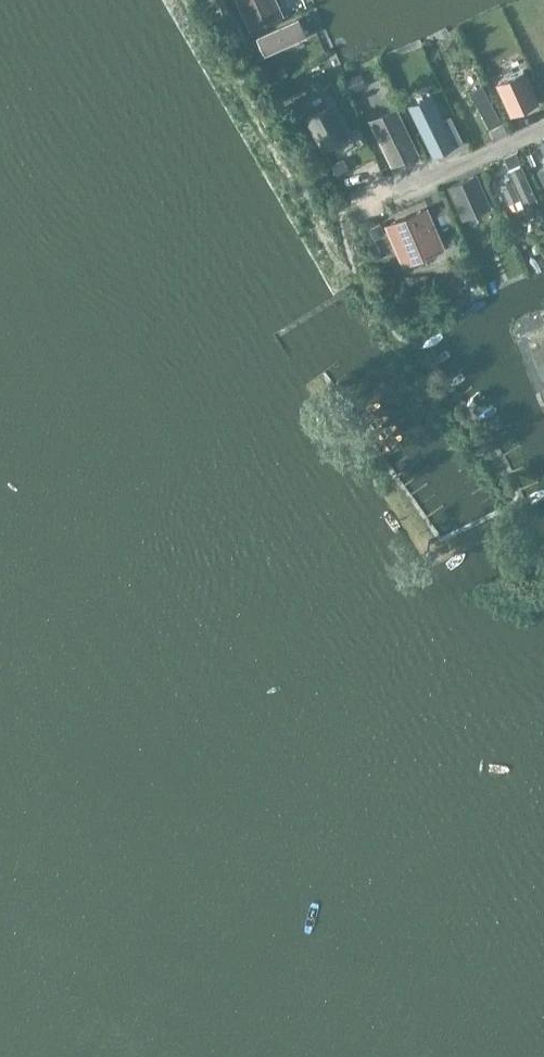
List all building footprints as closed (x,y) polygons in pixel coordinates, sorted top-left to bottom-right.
[(251,29),(283,14),(276,0),(237,0),(251,29)] [(298,19),(258,37),(266,53),(305,35),(298,19)] [(537,53),(543,49),(543,33),(543,31),(530,37),(537,53)] [(420,40),(383,56),(433,166),(473,149),(431,65),(420,40)] [(498,82),(509,105),(513,113),(538,101),(524,70),(498,82)] [(331,103),(305,117),(322,148),(348,134),(331,103)] [(396,107),(371,119),(393,165),(418,153),(396,107)] [(511,159),(515,170),(504,174),(515,203),(538,195),(523,154),(511,159)] [(450,186),(464,218),(489,207),(475,175),(450,186)] [(427,207),(387,224),(404,265),(427,255),(423,247),(441,239),(427,207)] [(543,367),(543,337),(536,339),(543,367)]
